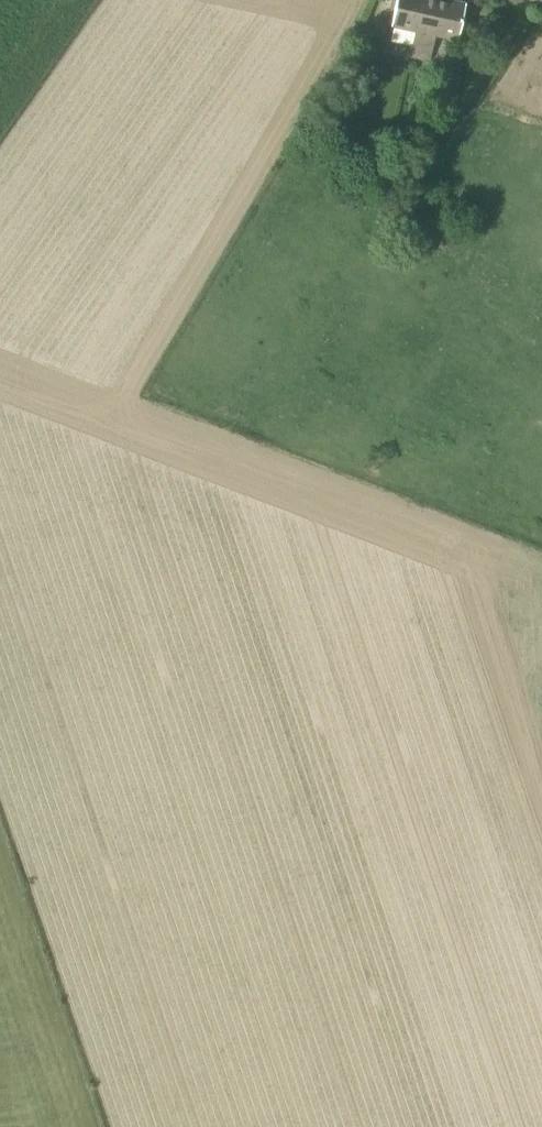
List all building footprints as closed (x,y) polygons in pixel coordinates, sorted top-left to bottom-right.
[(466,3),(450,0),(396,0),(391,23),(395,24),(391,41),(416,46),(414,56),(433,60),(437,36),(460,40),(466,3)]
